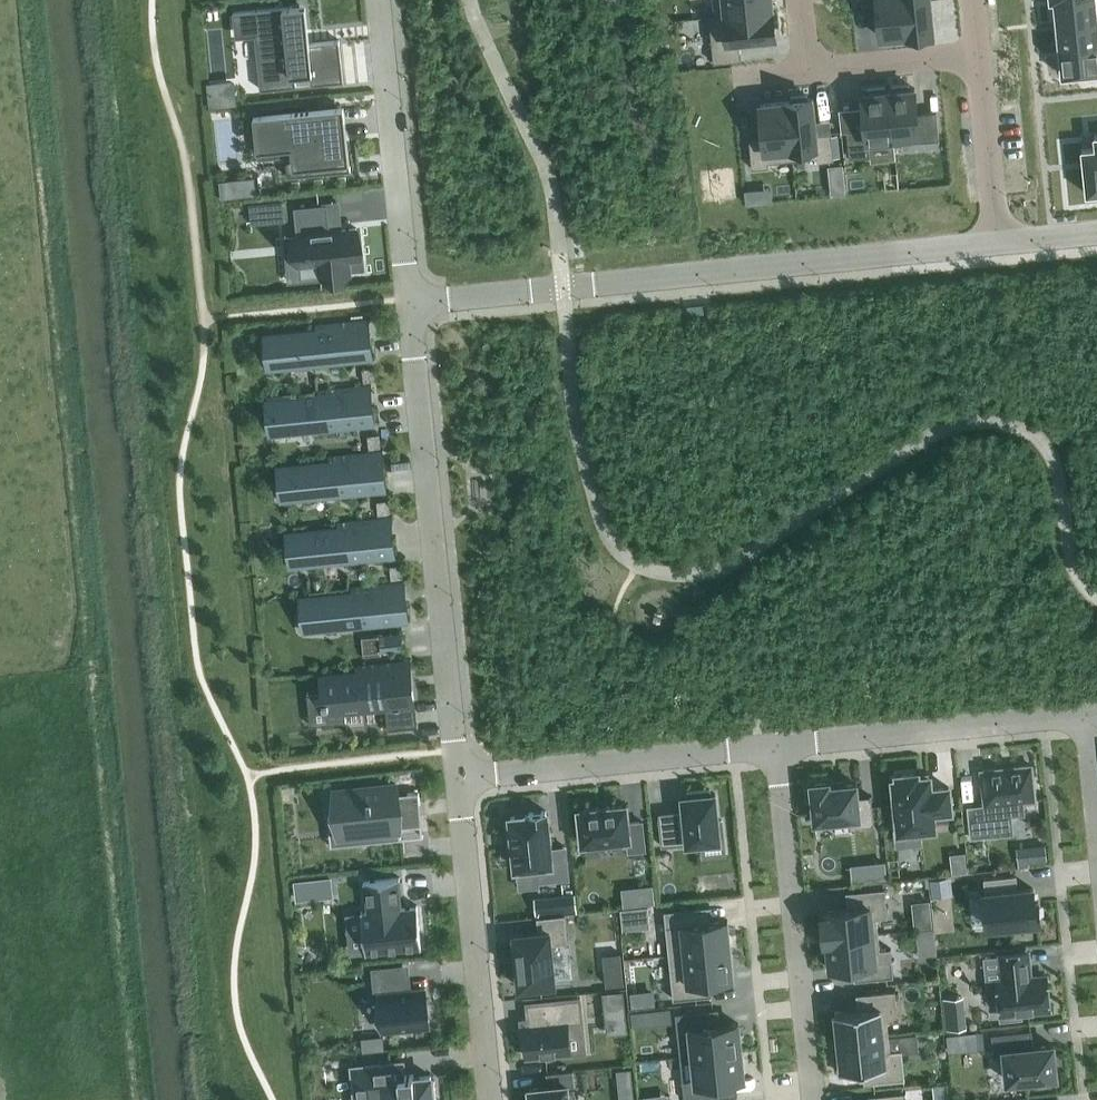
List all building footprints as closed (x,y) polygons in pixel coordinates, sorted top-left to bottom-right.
[(714,15),(709,16),(709,17),(773,11),(772,0),(713,0),(714,15)] [(863,4),(878,2),(881,37),(907,35),(905,6),(904,0),(863,0),(863,4)] [(905,6),(907,35),(935,32),(932,0),(904,0),(905,6)] [(1057,24),(1096,20),(1096,8),(1096,0),(1054,0),(1057,24)] [(339,45),(340,45),(339,40),(310,43),(306,4),(233,12),(233,16),(242,15),(244,31),(257,30),(263,86),(260,86),(260,90),(296,86),(295,74),(312,73),(312,66),(341,64),(339,45)] [(773,11),(709,17),(714,62),(727,61),(741,60),(739,40),(775,38),(773,11)] [(1057,24),(1059,49),(1096,45),(1096,20),(1057,24)] [(1059,49),(1062,75),(1096,71),(1096,45),(1059,49)] [(893,90),(888,91),(891,115),(893,139),(895,139),(918,136),(919,141),(939,139),(936,111),(917,113),(915,88),(909,88),(909,85),(893,86),(893,90)] [(866,129),(847,131),(850,158),(870,156),(869,146),(895,144),(895,139),(893,139),(891,115),(888,91),(884,91),(883,87),(867,89),(868,93),(862,93),(866,129)] [(791,101),(787,101),(793,159),(817,157),(818,161),(834,160),(831,132),(817,134),(815,120),(813,98),(807,99),(807,95),(791,97),(791,101)] [(764,139),(749,140),(752,168),(768,166),(768,162),(793,159),(787,101),(760,104),(764,139)] [(258,158),(285,156),(287,177),(350,170),(344,105),(254,114),(258,158)] [(1082,148),(1086,194),(1096,193),(1096,134),(1094,134),(1095,147),(1082,148)] [(254,176),(233,178),(235,195),(256,193),(254,176)] [(319,262),(320,276),(350,273),(349,259),(359,258),(356,228),(330,231),(327,204),(294,207),(297,234),(295,234),(298,264),(319,262)] [(262,333),(262,335),(274,333),(277,369),(373,359),(371,340),(363,341),(361,320),(369,319),(369,318),(315,324),(315,328),(262,333)] [(374,367),(362,368),(363,382),(375,381),(374,367)] [(294,433),(376,425),(374,406),(365,407),(363,385),(372,384),(372,383),(317,389),(317,394),(265,399),(267,418),(292,415),(294,433)] [(379,434),(367,435),(368,449),(380,448),(379,434)] [(306,499),(387,491),(385,472),(376,473),(374,451),(383,450),(328,455),(329,460),(276,465),(278,484),(304,481),(306,499)] [(389,500),(377,501),(378,515),(390,514),(389,500)] [(315,565),(396,557),(394,538),(386,539),(383,517),(392,516),(337,521),(338,526),(285,531),(287,550),(313,548),(315,565)] [(401,565),(390,566),(391,580),(403,579),(401,565)] [(318,613),(320,631),(409,622),(407,602),(399,603),(397,582),(405,582),(405,580),(350,586),(351,590),(298,596),(298,597),(300,615),(318,613)] [(381,651),(403,649),(402,633),(379,635),(381,651)] [(418,726),(418,725),(411,725),(409,703),(413,702),(411,687),(407,687),(404,662),(411,661),(411,659),(355,665),(355,667),(356,667),(357,669),(318,673),(319,675),(323,674),(325,698),(323,699),(323,704),(326,704),(328,723),(346,721),(345,709),(385,705),(388,729),(418,726)] [(1035,800),(1031,766),(982,771),(985,804),(967,806),(970,838),(990,836),(988,817),(1024,814),(1023,801),(1035,800)] [(894,827),(899,826),(899,831),(935,827),(933,811),(951,809),(948,787),(931,789),(929,776),(918,777),(917,773),(897,775),(898,779),(894,780),(897,809),(892,809),(894,827)] [(813,803),(815,821),(858,816),(859,826),(874,824),(871,796),(858,797),(856,784),(829,786),(829,782),(811,784),(812,788),(807,788),(809,804),(813,803)] [(376,841),(375,830),(422,826),(419,803),(420,803),(419,792),(396,794),(395,784),(334,790),(337,818),(329,818),(328,818),(331,846),(376,841)] [(718,821),(715,794),(710,794),(710,790),(687,792),(687,797),(683,797),(684,813),(658,816),(662,846),(720,840),(719,836),(723,835),(722,820),(718,821)] [(583,842),(628,838),(629,851),(645,849),(642,821),(628,823),(626,805),(579,810),(583,842)] [(546,811),(529,813),(529,815),(511,816),(511,823),(507,823),(509,841),(513,840),(516,868),(536,866),(537,881),(569,878),(565,847),(550,849),(546,811)] [(1045,844),(1017,847),(1019,868),(1030,866),(1029,861),(1047,860),(1045,844)] [(965,851),(950,853),(952,873),(967,872),(965,851)] [(885,861),(873,862),(875,879),(886,878),(885,861)] [(1013,875),(984,878),(985,894),(988,927),(1041,922),(1038,901),(1035,902),(1033,889),(1018,890),(1014,887),(1013,875)] [(327,876),(292,880),(294,896),(329,893),(327,876)] [(365,953),(421,947),(417,907),(401,909),(398,878),(365,881),(368,912),(361,913),(365,953)] [(951,878),(929,879),(931,896),(952,894),(951,878)] [(653,884),(639,886),(641,904),(655,903),(653,884)] [(822,916),(824,939),(878,934),(877,918),(887,917),(884,888),(854,891),(855,907),(824,910),(825,915),(822,916)] [(576,897),(558,899),(559,913),(578,911),(576,897)] [(632,908),(621,909),(623,929),(634,928),(632,908)] [(669,955),(730,949),(727,920),(696,923),(695,908),(664,911),(669,955)] [(537,917),(538,931),(514,934),(519,987),(555,984),(551,944),(567,942),(565,914),(537,917)] [(880,949),(878,934),(824,939),(824,940),(827,940),(828,949),(825,950),(827,968),(861,964),(863,980),(893,976),(891,948),(880,949)] [(730,949),(669,955),(673,999),(704,996),(702,981),(733,978),(730,949)] [(1046,976),(1028,978),(1027,969),(1029,969),(1027,952),(1001,955),(1003,980),(998,981),(1002,1019),(1019,1017),(1019,1012),(1050,1009),(1046,976)] [(429,1025),(425,989),(405,991),(402,965),(371,968),(374,996),(379,996),(382,1030),(429,1025)] [(623,974),(606,976),(606,986),(624,984),(623,974)] [(623,990),(603,992),(605,1012),(625,1010),(623,990)] [(838,1041),(889,1036),(887,1019),(898,1018),(895,990),(864,994),(866,1009),(835,1012),(838,1041)] [(526,1057),(571,1052),(568,1021),(582,1020),(580,998),(526,1003),(529,1025),(523,1026),(526,1057)] [(676,1013),(680,1057),(741,1051),(738,1023),(714,1026),(713,1009),(676,1013)] [(965,1015),(945,1017),(946,1030),(967,1028),(965,1015)] [(1004,1052),(1007,1081),(1056,1076),(1053,1045),(1033,1047),(1032,1030),(992,1034),(994,1053),(1004,1052)] [(957,1033),(946,1034),(948,1052),(959,1050),(957,1033)] [(889,1036),(838,1041),(840,1063),(837,1063),(838,1073),(847,1072),(847,1069),(872,1067),(873,1082),(904,1078),(901,1051),(890,1052),(889,1036)] [(741,1051),(680,1057),(685,1099),(692,1099),(722,1097),(720,1080),(744,1078),(741,1051)] [(414,1074),(403,1075),(402,1063),(353,1068),(356,1099),(436,1099),(434,1081),(431,1082),(431,1076),(414,1077),(414,1074)] [(631,1068),(616,1070),(618,1091),(633,1089),(631,1068)] [(530,1088),(531,1099),(569,1099),(568,1086),(574,1085),(573,1070),(546,1073),(548,1086),(530,1088)]
